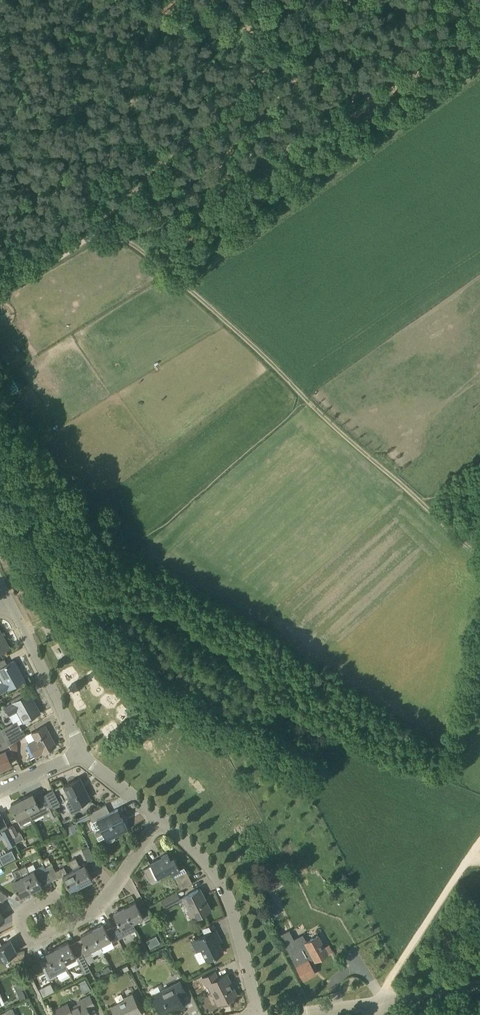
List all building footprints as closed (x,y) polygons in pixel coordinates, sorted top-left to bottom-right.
[(3,637),(0,631),(0,652),(9,647),(5,640),(4,640),(2,637),(3,637)] [(19,670),(14,661),(7,665),(6,664),(0,668),(0,674),(4,682),(0,684),(0,693),(8,689),(25,680),(21,674),(19,676),(17,671),(19,670)] [(23,722),(31,717),(40,712),(35,704),(35,705),(33,702),(34,701),(30,693),(25,696),(24,693),(11,700),(13,703),(5,707),(10,714),(17,710),(23,722)] [(17,721),(2,729),(7,739),(22,731),(17,721)] [(28,743),(31,748),(36,756),(43,753),(56,745),(45,726),(32,733),(35,739),(28,743)] [(0,730),(0,729),(0,742),(2,745),(0,746),(0,751),(1,753),(0,753),(0,769),(11,764),(8,757),(14,754),(6,739),(7,739),(2,729),(0,730)] [(22,731),(7,739),(6,739),(14,754),(16,752),(17,749),(17,747),(17,744),(16,741),(26,735),(23,730),(22,731)] [(78,780),(80,779),(80,778),(64,786),(70,799),(67,801),(66,804),(70,812),(73,813),(81,809),(79,804),(90,799),(85,788),(82,789),(78,780)] [(42,804),(39,806),(32,794),(21,799),(31,819),(32,820),(48,812),(51,818),(57,815),(53,806),(45,810),(42,804)] [(20,824),(31,819),(21,799),(11,804),(20,824)] [(110,842),(113,840),(115,838),(114,837),(128,830),(122,817),(121,818),(117,810),(118,809),(110,813),(106,805),(88,814),(91,821),(90,825),(92,829),(96,831),(100,828),(107,842),(110,842)] [(73,824),(66,827),(69,834),(77,831),(73,824)] [(8,828),(16,842),(23,839),(20,832),(17,833),(13,826),(8,828)] [(16,842),(8,828),(2,831),(9,845),(16,842)] [(82,850),(88,862),(95,859),(89,847),(82,850)] [(0,855),(0,858),(3,864),(16,858),(11,850),(0,855)] [(180,889),(184,887),(193,883),(186,871),(184,866),(180,869),(174,857),(171,859),(167,852),(161,856),(163,859),(161,860),(160,858),(150,863),(151,865),(143,869),(150,881),(157,877),(158,878),(171,872),(180,889)] [(85,864),(80,866),(76,858),(69,861),(73,870),(81,885),(92,880),(85,864)] [(81,885),(73,870),(67,873),(64,867),(55,871),(52,865),(46,868),(52,881),(58,877),(59,878),(63,876),(70,891),(71,891),(71,890),(81,885)] [(41,886),(52,881),(46,868),(36,874),(34,870),(29,873),(26,866),(19,869),(30,891),(31,891),(41,886)] [(19,897),(30,891),(19,869),(13,872),(16,879),(12,881),(19,897)] [(279,873),(261,883),(266,891),(268,890),(284,881),(279,873)] [(211,910),(204,895),(202,897),(198,889),(183,898),(193,919),(211,910)] [(180,899),(176,892),(161,900),(165,907),(180,899)] [(124,907),(124,908),(132,923),(143,917),(145,920),(151,916),(143,901),(137,904),(135,902),(124,907)] [(121,928),(132,923),(124,908),(114,913),(113,913),(119,923),(112,927),(119,939),(125,936),(121,928)] [(119,939),(112,927),(106,930),(103,924),(102,924),(92,930),(92,929),(92,930),(100,945),(111,940),(112,942),(119,939)] [(100,945),(92,930),(81,935),(84,941),(77,945),(83,956),(91,953),(92,955),(102,950),(100,945)] [(223,952),(219,943),(212,930),(196,939),(207,960),(223,952)] [(328,954),(323,945),(318,935),(305,943),(306,945),(290,954),(296,965),(304,980),(315,973),(308,959),(313,957),(315,961),(328,954)] [(1,961),(10,956),(10,955),(17,952),(17,951),(16,951),(11,941),(11,940),(2,945),(2,946),(0,947),(0,959),(1,961)] [(71,948),(69,944),(68,942),(57,948),(67,969),(79,963),(84,974),(91,970),(83,956),(77,945),(71,948)] [(50,977),(67,969),(57,948),(46,953),(49,959),(43,963),(50,977)] [(226,975),(227,975),(226,974),(218,978),(214,972),(203,978),(206,985),(209,983),(219,1003),(236,995),(233,987),(232,987),(226,975)] [(85,979),(78,983),(83,992),(90,989),(85,979)] [(182,1003),(179,995),(185,992),(180,981),(152,995),(162,1014),(174,1009),(173,1007),(182,1003)] [(26,998),(23,992),(18,994),(20,1000),(26,998)] [(132,1014),(140,1014),(142,1014),(132,994),(124,998),(125,1000),(111,1007),(115,1014),(131,1014),(132,1014)] [(90,997),(90,996),(78,1002),(79,1003),(62,1012),(64,1014),(91,1014),(88,1009),(95,1006),(90,997)]
